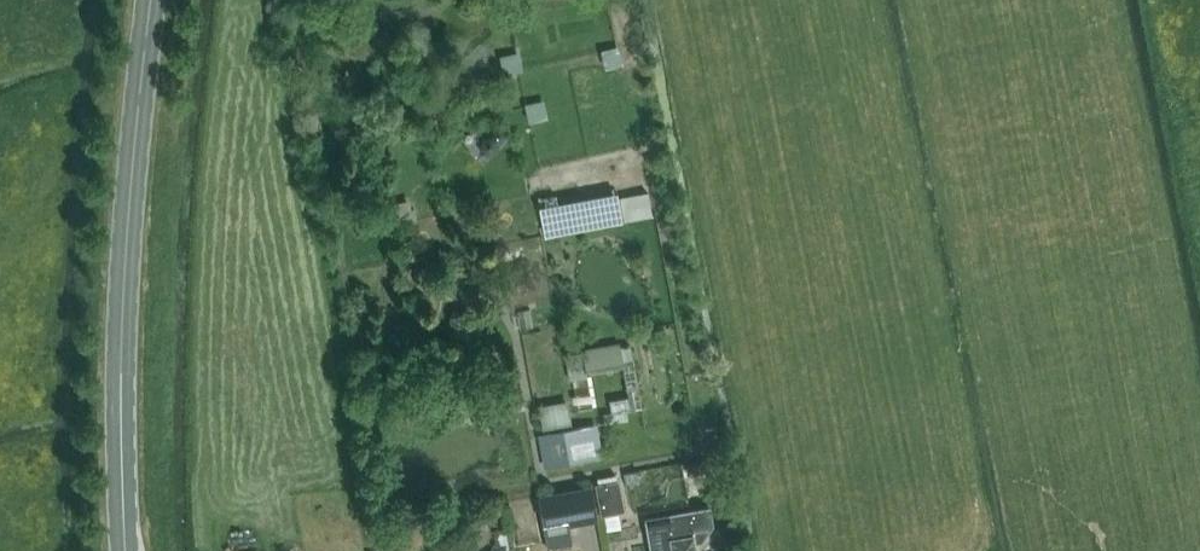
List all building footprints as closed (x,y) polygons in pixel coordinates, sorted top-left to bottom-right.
[(618,196),(622,220),(652,214),(647,190),(618,196)] [(622,222),(616,191),(538,206),(544,237),(622,222)] [(391,203),(396,224),(414,220),(409,199),(391,203)] [(618,342),(581,348),(582,351),(563,354),(566,369),(584,366),(586,372),(623,366),(618,342)] [(503,398),(505,410),(524,407),(522,394),(503,398)] [(552,431),(559,467),(587,461),(580,425),(570,427),(552,431)] [(639,482),(637,471),(623,473),(625,485),(639,482)] [(624,509),(618,480),(595,484),(600,514),(624,509)] [(563,490),(538,495),(544,524),(569,520),(563,490)] [(489,513),(494,515),(500,513),(503,509),(503,503),(500,498),(494,497),(489,498),(486,503),(486,509),(489,513)] [(694,541),(689,511),(647,518),(651,542),(652,550),(696,550),(694,542),(694,541)]
